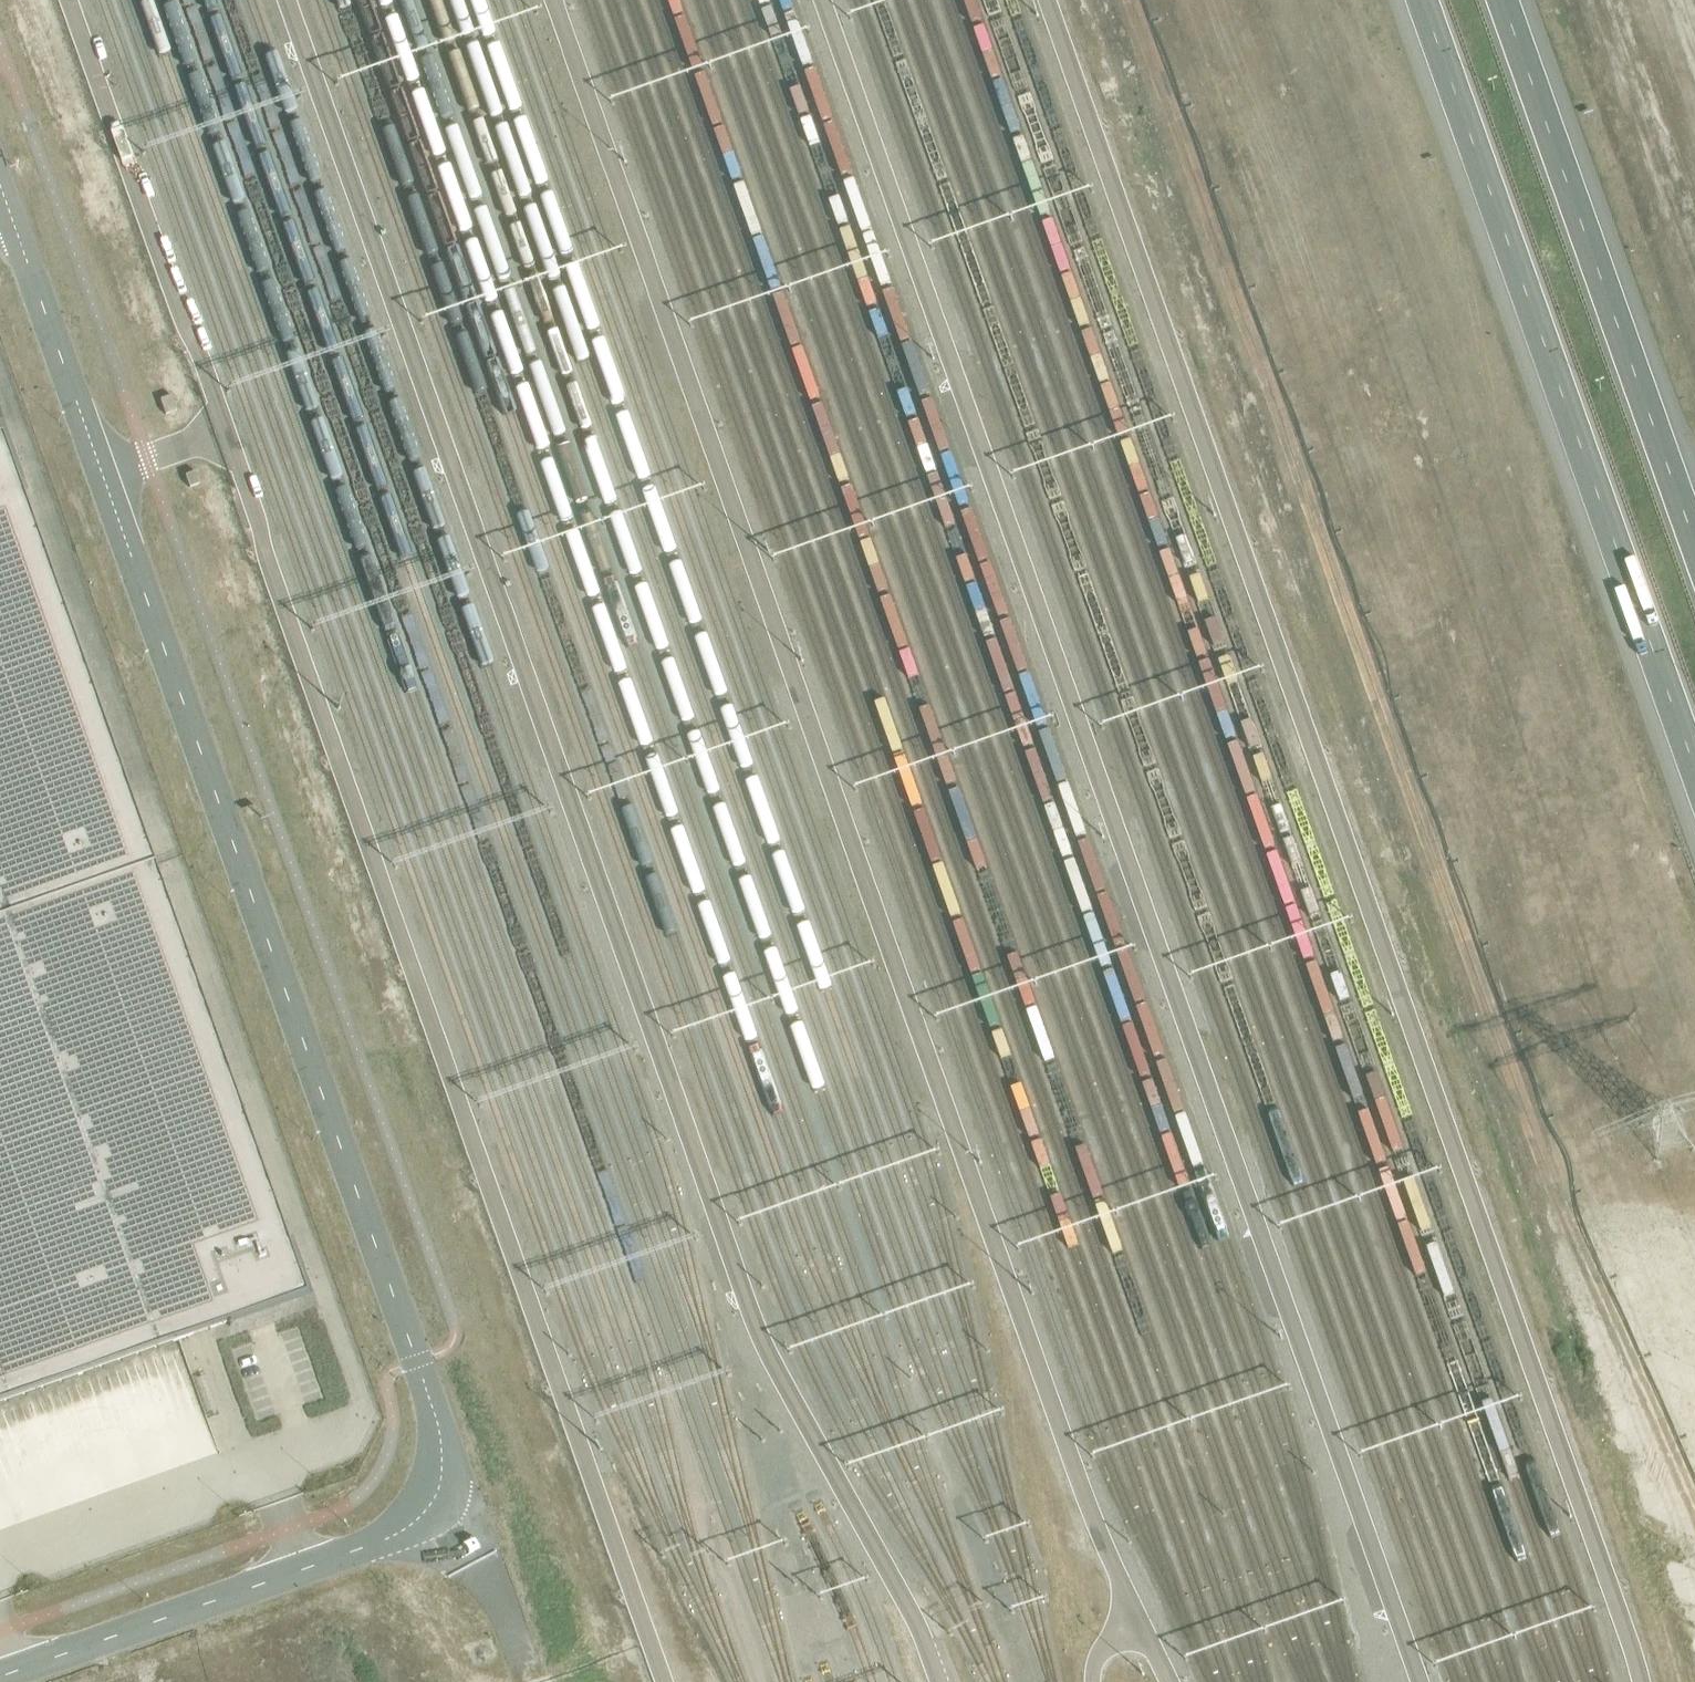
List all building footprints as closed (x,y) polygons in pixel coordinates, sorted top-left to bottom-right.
[(165,414),(176,410),(171,395),(159,399),(165,414)] [(227,1321),(229,1320),(228,1317),(298,1292),(283,1249),(287,1247),(286,1245),(151,865),(16,485),(16,483),(13,484),(0,450),(0,1402),(227,1321)] [(185,475),(189,487),(199,484),(195,471),(185,475)]
